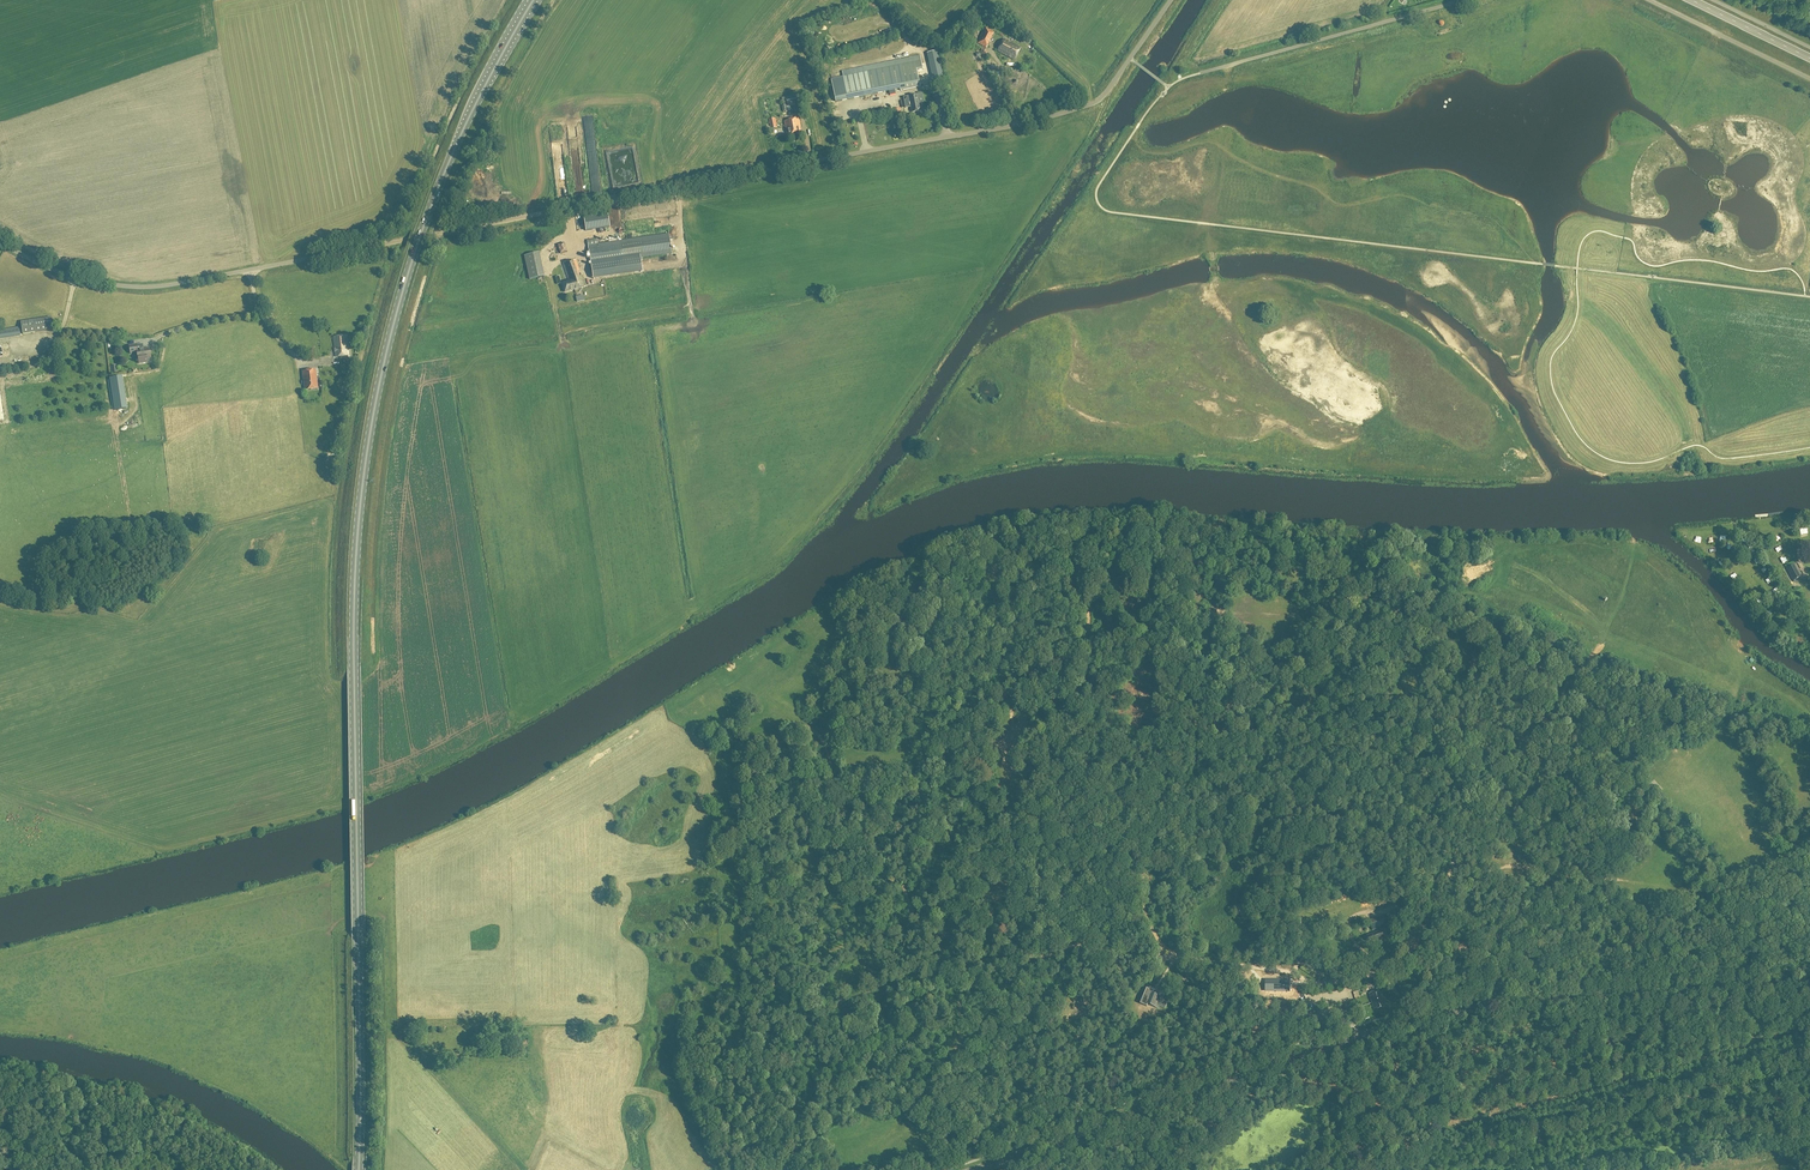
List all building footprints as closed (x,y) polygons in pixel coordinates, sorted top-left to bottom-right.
[(986,27),(978,43),(986,48),(994,32),(986,27)] [(1004,39),(998,51),(1015,60),(1021,48),(1004,39)] [(927,53),(934,82),(944,79),(937,50),(927,53)] [(866,67),(871,95),(901,89),(901,90),(920,86),(917,69),(923,67),(921,60),(920,56),(900,60),(866,67)] [(866,67),(843,71),(845,82),(833,85),(836,102),(871,95),(866,67)] [(1013,69),(1011,70),(1009,74),(1012,76),(1017,78),(1019,76),(1021,74),(1018,71),(1013,69)] [(803,109),(800,94),(782,98),(783,104),(787,103),(788,106),(787,106),(786,105),(782,106),(783,111),(788,110),(787,106),(799,104),(800,109),(803,109)] [(921,106),(919,94),(904,97),(906,108),(911,107),(912,112),(921,110),(920,106),(921,106)] [(893,109),(895,119),(903,118),(901,107),(893,109)] [(777,128),(775,118),(769,119),(771,129),(777,128)] [(802,133),(799,118),(784,121),(787,136),(802,133)] [(580,153),(573,154),(575,163),(582,162),(580,153)] [(565,156),(557,157),(557,166),(561,166),(561,165),(566,165),(565,156)] [(607,209),(583,212),(586,230),(610,227),(607,209)] [(597,238),(587,240),(593,279),(642,271),(640,257),(671,252),(668,233),(598,244),(597,238)] [(564,243),(558,245),(560,253),(567,251),(564,243)] [(539,252),(524,255),(529,279),(544,276),(539,252)] [(569,281),(562,283),(565,292),(586,285),(583,276),(582,277),(576,259),(563,264),(569,281)] [(14,272),(11,276),(9,274),(7,278),(24,288),(28,281),(14,272)] [(0,284),(0,291),(9,296),(14,287),(2,280),(0,284)] [(32,286),(31,297),(46,299),(47,290),(46,290),(47,285),(41,284),(40,287),(32,286)] [(53,329),(51,317),(21,321),(23,333),(53,329)] [(0,330),(0,338),(20,335),(19,327),(0,330)] [(346,336),(334,337),(335,356),(348,355),(346,336)] [(12,356),(11,344),(0,345),(0,357),(12,356)] [(137,352),(138,359),(139,363),(147,362),(147,358),(151,357),(150,347),(137,349),(137,344),(129,346),(130,353),(137,352)] [(302,370),(304,388),(317,387),(315,368),(302,370)] [(109,377),(114,410),(126,408),(122,376),(109,377)] [(1802,576),(1795,564),(1788,569),(1794,580),(1802,576)] [(1215,579),(1218,584),(1228,579),(1225,573),(1220,576),(1220,577),(1215,579)] [(1093,763),(1082,763),(1081,773),(1092,773),(1093,763)] [(1400,910),(1393,912),(1395,920),(1401,917),(1402,918),(1406,917),(1404,911),(1400,912),(1400,910)] [(1385,924),(1382,916),(1369,921),(1372,928),(1385,924)] [(1369,942),(1383,937),(1381,930),(1367,936),(1369,942)] [(1391,959),(1385,943),(1378,945),(1384,962),(1391,959)] [(1324,969),(1307,958),(1304,961),(1322,972),(1324,969)] [(1320,976),(1302,965),(1300,968),(1317,980),(1320,976)] [(1396,981),(1400,990),(1407,987),(1403,978),(1396,981)] [(1289,990),(1289,981),(1274,981),(1274,983),(1269,983),(1269,981),(1266,981),(1266,990),(1289,990)] [(1146,988),(1140,1004),(1147,1006),(1148,1004),(1159,1008),(1160,1007),(1165,1009),(1168,1002),(1163,1000),(1164,998),(1152,993),(1153,991),(1146,988)] [(1369,994),(1374,1008),(1377,1007),(1377,1009),(1383,1007),(1382,1006),(1385,1004),(1381,990),(1369,994)]
